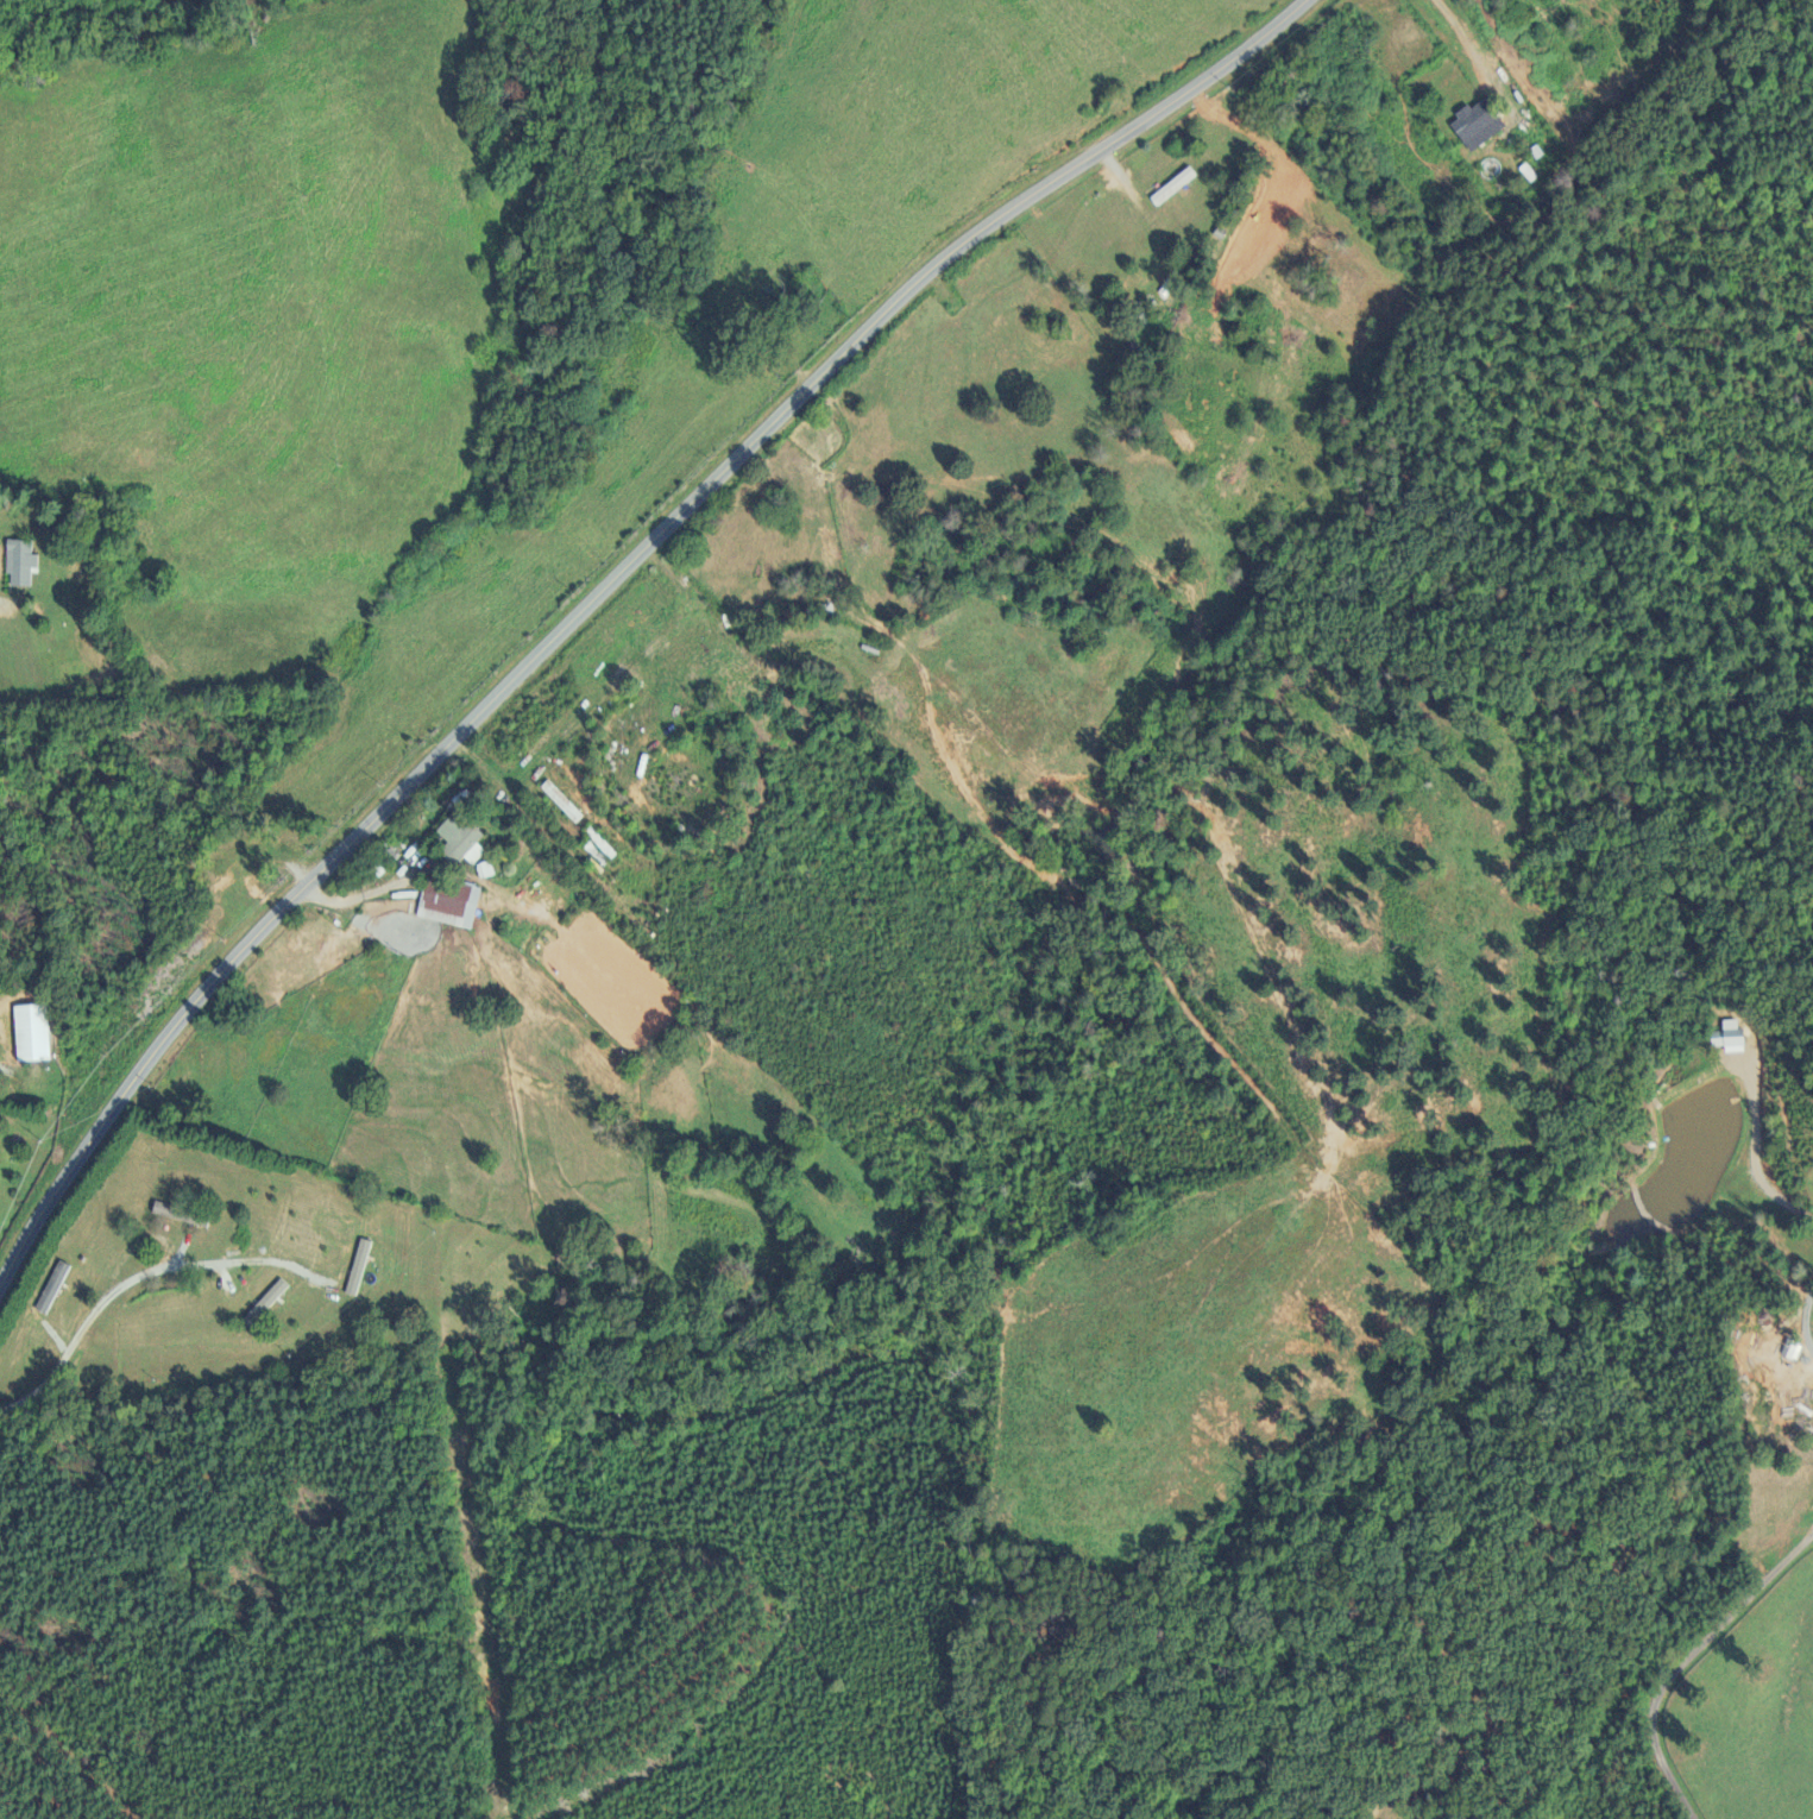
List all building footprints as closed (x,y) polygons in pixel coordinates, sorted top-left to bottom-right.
[(1455,122),(1473,152),(1511,129),(1492,99),(1475,109),(1455,122)] [(1200,176),(1194,167),(1154,198),(1160,207),(1200,176)] [(8,576),(14,576),(13,587),(34,588),(35,568),(41,569),(41,556),(34,556),(34,542),(10,541),(8,576)] [(441,832),(452,843),(445,851),(460,865),(468,857),(476,865),(490,851),(481,842),(486,837),(460,811),(441,832)] [(420,916),(475,930),(486,888),(465,883),(462,895),(428,886),(420,916)] [(20,1061),(53,1060),(51,1004),(18,1006),(20,1061)] [(1724,1021),(1725,1039),(1713,1039),(1713,1046),(1726,1046),(1727,1054),(1747,1053),(1746,1029),(1740,1029),(1739,1021),(1724,1021)] [(348,1293),(359,1297),(375,1243),(364,1240),(348,1293)] [(74,1267),(63,1261),(37,1309),(48,1315),(74,1267)] [(245,1321),(254,1329),(293,1287),(284,1279),(245,1321)] [(1806,1346),(1790,1342),(1785,1356),(1801,1362),(1806,1346)]
